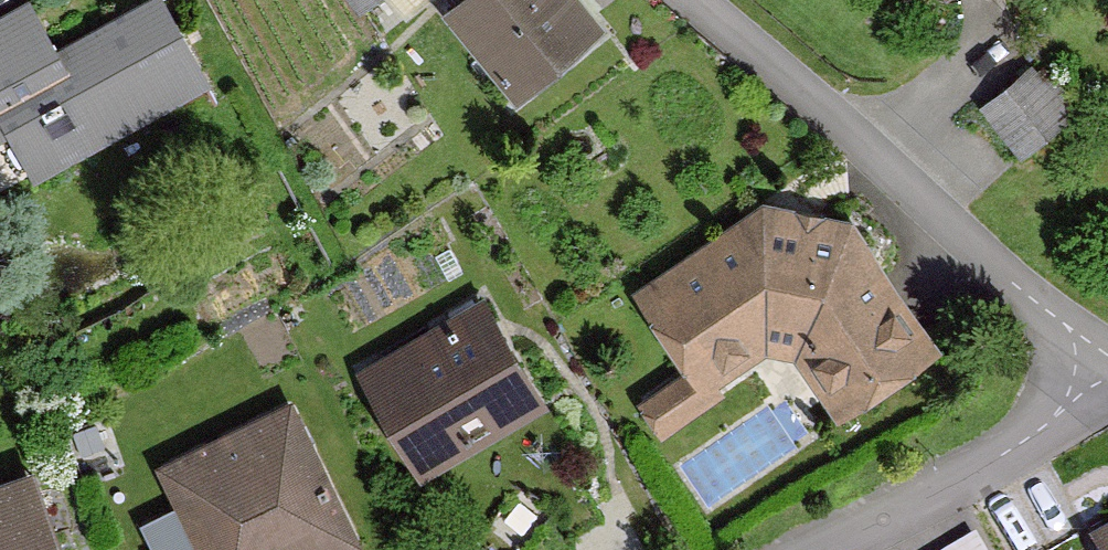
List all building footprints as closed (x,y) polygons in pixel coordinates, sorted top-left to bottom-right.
[(609,34),(580,0),(440,0),(428,11),(515,113),(609,34)] [(212,94),(166,4),(61,57),(35,8),(0,26),(0,148),(13,141),(35,184),(212,94)] [(763,205),(627,294),(696,399),(763,356),(793,362),(832,422),(937,354),(851,223),(763,205)] [(423,486),(551,408),(488,304),(360,382),(423,486)] [(366,538),(303,407),(164,473),(200,549),(340,549),(366,538)] [(30,473),(0,483),(0,549),(58,549),(30,473)] [(1087,548),(1088,549),(1107,549),(1107,536),(1087,548)]
